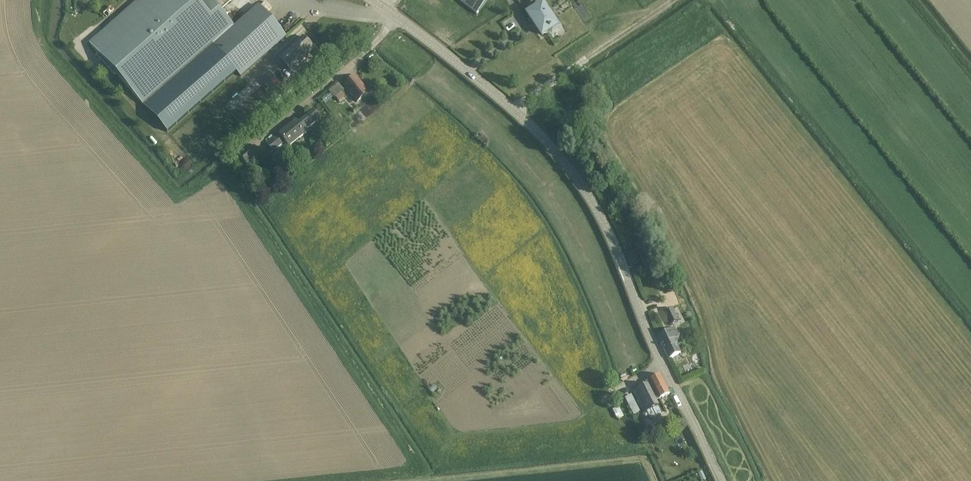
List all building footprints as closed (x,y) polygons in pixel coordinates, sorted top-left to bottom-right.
[(89,43),(142,104),(211,43),(233,24),(212,0),(137,0),(89,43)] [(475,15),(487,0),(457,0),(475,15)] [(532,12),(528,15),(533,24),(536,22),(538,25),(536,27),(541,36),(551,30),(552,31),(558,27),(552,18),(551,19),(542,6),(537,9),(533,3),(528,6),(532,12)] [(211,43),(142,104),(168,132),(237,72),(240,76),(278,42),(286,36),(259,6),(235,26),(213,46),(211,43)] [(303,37),(278,58),(290,71),(314,49),(303,37)] [(274,96),(283,88),(270,73),(262,81),(274,96)] [(344,86),(357,102),(369,93),(362,86),(363,85),(356,76),(344,86)] [(338,83),(328,91),(334,98),(335,97),(339,102),(345,97),(341,92),(344,90),(338,83)] [(329,93),(322,99),(325,103),(332,97),(329,93)] [(319,119),(319,118),(312,110),(298,122),(296,120),(267,144),(273,151),(285,142),(289,147),(306,133),(304,131),(319,119)] [(339,114),(334,118),(338,122),(343,119),(339,114)] [(250,146),(242,152),(239,155),(247,165),(258,156),(250,146)] [(672,310),(665,313),(671,325),(678,322),(672,310)] [(674,328),(659,336),(658,336),(669,359),(680,353),(676,346),(682,343),(674,328)] [(645,412),(650,410),(658,406),(652,394),(655,392),(659,399),(670,393),(660,375),(646,382),(647,384),(634,391),(645,412)] [(640,412),(631,394),(625,398),(634,416),(640,412)]
